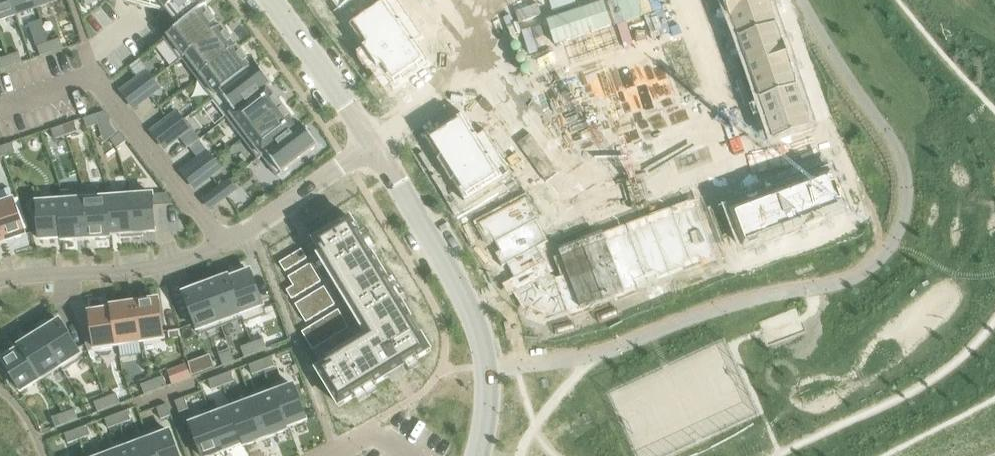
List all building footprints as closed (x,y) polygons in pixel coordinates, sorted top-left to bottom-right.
[(17,15),(12,0),(0,0),(0,21),(17,15)] [(17,15),(37,8),(34,0),(12,0),(17,15)] [(37,8),(59,1),(58,0),(34,0),(37,8)] [(152,9),(165,13),(168,10),(181,27),(206,9),(207,7),(202,0),(119,0),(152,9)] [(339,11),(339,12),(340,13),(356,0),(331,0),(339,11)] [(349,26),(363,47),(362,48),(363,49),(411,16),(400,0),(388,0),(349,26)] [(730,18),(727,19),(727,20),(772,5),(771,0),(724,0),(730,18)] [(463,1),(454,8),(458,14),(468,7),(463,1)] [(772,5),(727,20),(734,40),(778,25),(771,6),(773,6),(772,5)] [(181,27),(164,39),(180,60),(223,28),(222,27),(220,28),(206,9),(181,27)] [(411,16),(363,49),(378,70),(425,37),(411,16)] [(695,18),(687,21),(691,33),(699,30),(695,18)] [(41,21),(29,25),(37,47),(49,43),(41,21)] [(778,25),(734,40),(741,60),(736,61),(737,62),(786,45),(786,44),(785,45),(778,25)] [(223,28),(180,60),(180,61),(182,60),(197,79),(238,48),(223,28)] [(473,29),(453,43),(460,53),(480,40),(473,29)] [(699,30),(691,33),(695,44),(703,41),(699,30)] [(425,37),(378,70),(379,70),(393,91),(405,83),(405,84),(421,73),(421,72),(433,64),(418,43),(426,38),(425,37)] [(60,39),(49,43),(52,53),(64,49),(60,39)] [(49,43),(37,47),(41,57),(52,53),(49,43)] [(786,45),(737,62),(744,83),(793,66),(786,45)] [(238,48),(197,79),(212,99),(257,65),(257,64),(253,67),(238,48)] [(20,53),(8,57),(11,67),(23,63),(20,53)] [(0,60),(0,71),(11,67),(8,57),(0,60)] [(709,59),(701,62),(705,73),(713,71),(709,59)] [(257,65),(212,99),(228,119),(272,85),(257,65)] [(793,66),(744,83),(751,103),(799,87),(792,67),(794,67),(793,66)] [(713,71),(705,73),(709,85),(717,82),(713,71)] [(146,72),(137,79),(144,88),(153,81),(146,72)] [(504,75),(484,90),(492,100),(511,85),(504,75)] [(153,81),(144,88),(151,97),(160,90),(153,81)] [(272,85),(228,119),(243,139),(284,108),(269,89),(273,86),(272,85)] [(799,87),(751,103),(751,104),(756,103),(762,122),(806,107),(799,87)] [(724,100),(716,103),(720,114),(727,111),(724,100)] [(806,107),(762,122),(770,144),(814,129),(806,107)] [(284,108),(243,139),(258,159),(303,125),(302,124),(299,127),(298,127),(284,108)] [(727,111),(720,114),(723,126),(731,123),(727,111)] [(177,112),(168,119),(174,128),(184,121),(177,112)] [(434,132),(424,138),(438,159),(437,160),(437,161),(487,130),(486,129),(478,134),(464,113),(454,119),(434,131),(434,132)] [(96,115),(84,119),(87,129),(99,125),(96,115)] [(540,117),(530,124),(534,130),(544,124),(540,117)] [(184,121),(174,128),(181,137),(190,130),(184,121)] [(75,122),(63,126),(66,136),(78,132),(75,122)] [(544,124),(534,130),(538,137),(549,130),(544,124)] [(303,125),(258,159),(259,160),(263,157),(278,177),(319,146),(303,125)] [(63,126),(52,130),(55,140),(66,136),(63,126)] [(181,137),(180,138),(188,149),(201,140),(192,129),(190,130),(181,137)] [(487,130),(437,161),(451,183),(500,152),(487,130)] [(734,132),(727,134),(731,146),(738,143),(734,132)] [(121,134),(111,141),(117,149),(127,142),(121,134)] [(810,140),(798,145),(801,153),(812,148),(810,140)] [(13,143),(1,147),(4,157),(16,153),(13,143)] [(798,145),(787,149),(790,157),(801,153),(798,145)] [(208,152),(198,159),(205,168),(214,161),(208,152)] [(500,152),(451,183),(451,184),(452,183),(466,204),(514,174),(500,152)] [(769,154),(757,158),(760,166),(772,162),(769,154)] [(757,158),(746,163),(749,170),(760,166),(757,158)] [(214,161),(205,168),(212,177),(221,170),(214,161)] [(830,164),(808,172),(827,221),(828,221),(827,219),(848,212),(844,203),(845,203),(837,181),(836,182),(830,164)] [(737,165),(725,170),(728,177),(739,173),(737,165)] [(808,172),(788,180),(806,229),(827,221),(808,172)] [(566,175),(555,181),(560,188),(570,181),(566,175)] [(788,180),(768,187),(786,235),(805,228),(806,229),(788,180)] [(229,181),(220,188),(227,197),(236,190),(229,181)] [(555,181),(545,187),(549,194),(560,188),(555,181)] [(570,181),(560,188),(564,194),(574,188),(570,181)] [(768,187),(747,195),(765,243),(786,235),(768,187)] [(560,188),(549,194),(553,201),(564,194),(560,188)] [(574,188),(564,194),(568,201),(578,195),(574,188)] [(525,198),(478,224),(486,239),(492,236),(499,251),(494,253),(494,254),(502,269),(508,266),(514,278),(509,281),(526,313),(526,315),(528,316),(529,316),(531,308),(547,314),(544,322),(547,323),(548,321),(595,304),(593,298),(609,292),(611,297),(611,298),(639,287),(640,287),(638,281),(654,275),(656,281),(684,271),(685,270),(683,264),(698,259),(700,265),(701,264),(716,259),(698,208),(700,207),(696,196),(683,201),(685,206),(687,211),(661,220),(560,258),(566,274),(551,279),(544,265),(549,263),(545,256),(555,251),(532,209),(537,206),(541,204),(535,191),(524,197),(525,198)] [(564,194),(553,201),(558,208),(568,201),(564,194)] [(153,195),(130,197),(132,234),(156,232),(153,195)] [(578,195),(568,201),(572,208),(582,202),(578,195)] [(747,195),(726,203),(745,251),(765,243),(747,195)] [(130,197),(108,199),(111,235),(132,234),(130,197)] [(107,199),(84,200),(87,240),(110,238),(107,199)] [(0,205),(0,228),(5,243),(27,236),(16,200),(0,205)] [(84,200),(61,202),(64,239),(64,241),(87,240),(84,200)] [(568,201),(558,208),(562,214),(572,208),(568,201)] [(61,202),(38,203),(40,240),(64,239),(61,202)] [(351,219),(315,242),(322,253),(373,336),(318,369),(340,406),(431,351),(351,219)] [(302,250),(280,263),(286,273),(308,259),(302,250)] [(294,287),(287,291),(293,300),(322,282),(311,264),(289,278),(294,287)] [(228,277),(245,324),(267,315),(251,271),(229,279),(228,277)] [(215,278),(205,282),(222,327),(243,319),(245,324),(228,277),(216,282),(215,278)] [(197,289),(185,293),(200,335),(222,327),(205,282),(196,285),(197,289)] [(325,287),(296,305),(307,323),(336,305),(325,287)] [(159,300),(135,303),(141,342),(165,339),(159,300)] [(135,303),(113,307),(113,309),(119,346),(141,342),(135,303)] [(113,309),(90,313),(95,349),(119,346),(113,309)] [(325,319),(302,333),(313,351),(348,330),(350,329),(339,310),(325,319)] [(60,321),(40,334),(61,367),(81,354),(60,321)] [(40,334),(21,346),(22,348),(42,379),(61,367),(40,334)] [(264,339),(252,344),(256,353),(267,349),(264,339)] [(252,344),(241,348),(245,358),(256,353),(252,344)] [(22,348),(2,360),(22,392),(42,379),(22,348)] [(231,352),(219,356),(223,365),(235,361),(231,352)] [(211,355),(189,363),(190,366),(190,369),(192,377),(197,375),(216,368),(211,355)] [(272,357),(260,361),(264,371),(275,367),(272,357)] [(260,361),(249,366),(253,375),(264,371),(260,361)] [(186,366),(169,372),(174,384),(190,378),(186,366)] [(231,372),(220,376),(224,386),(235,382),(231,372)] [(220,376),(209,381),(212,390),(224,386),(220,376)] [(164,377),(152,381),(156,391),(167,386),(164,377)] [(152,381),(141,385),(145,395),(156,391),(152,381)] [(294,386),(273,394),(286,429),(307,421),(294,386)] [(117,394),(106,399),(109,408),(121,404),(117,394)] [(273,394),(253,402),(267,439),(287,431),(286,429),(273,394)] [(185,398),(175,402),(179,413),(189,410),(185,398)] [(106,399),(94,403),(98,412),(109,408),(106,399)] [(253,402),(233,409),(246,444),(246,446),(267,439),(253,402)] [(167,405),(157,408),(161,420),(171,417),(167,405)] [(233,409),(212,417),(225,452),(246,444),(233,409)] [(75,410),(64,414),(67,424),(79,420),(75,410)] [(128,411),(117,415),(120,425),(132,421),(128,411)] [(64,414),(52,419),(56,428),(67,424),(64,414)] [(117,415),(105,419),(109,429),(120,425),(117,415)] [(191,425),(203,455),(213,455),(225,452),(212,417),(191,425)] [(87,426),(76,430),(77,431),(80,439),(80,440),(91,436),(87,426)] [(77,431),(65,435),(68,443),(80,439),(77,431)] [(149,440),(155,455),(180,455),(171,433),(149,440)] [(129,448),(132,455),(155,455),(149,440),(129,448)]
